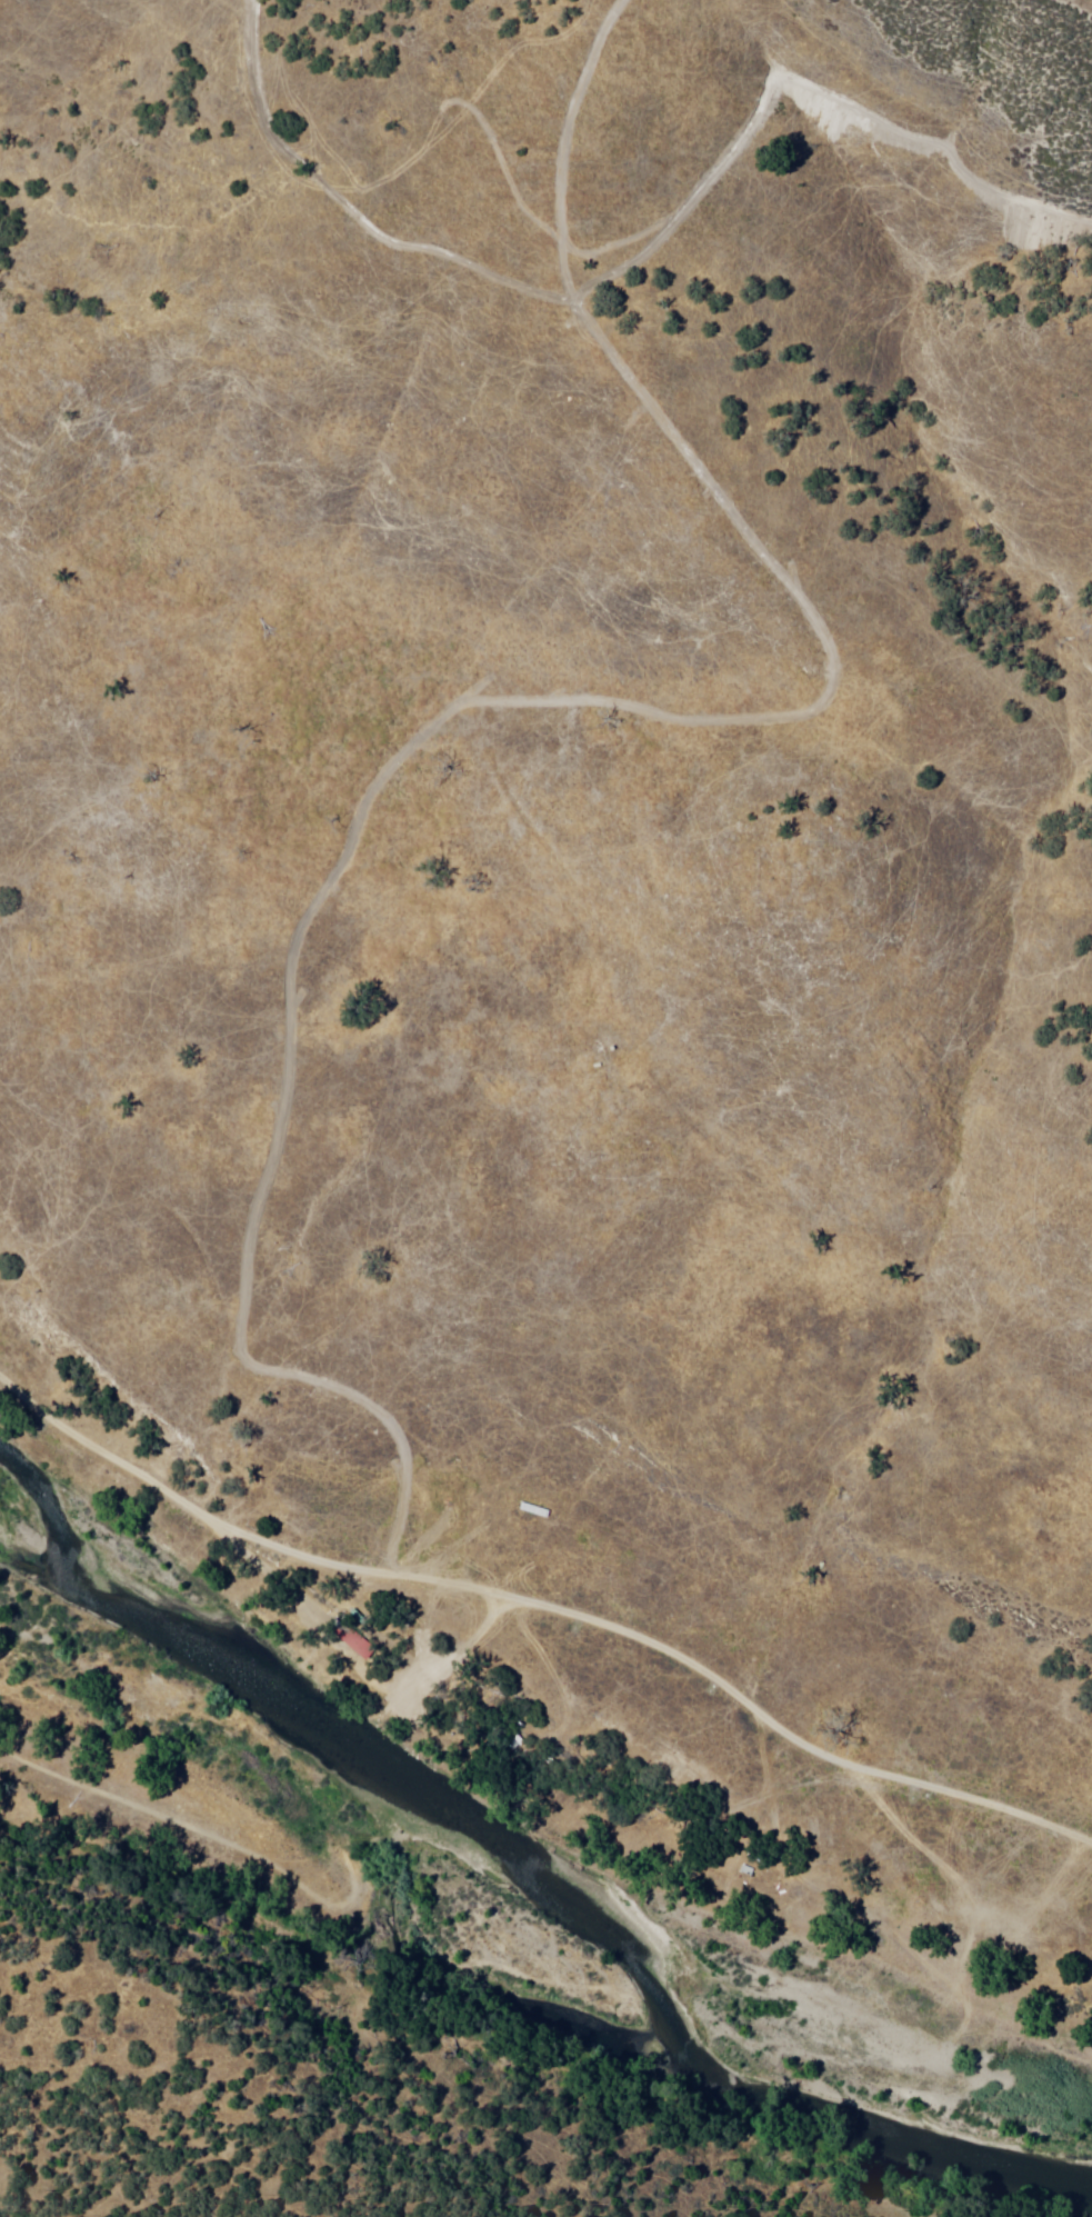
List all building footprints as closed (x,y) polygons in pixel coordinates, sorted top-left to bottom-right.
[(517,1510),(544,1519),(547,1511),(520,1501),(517,1510)] [(357,1663),(367,1651),(349,1638),(340,1650),(357,1663)]
